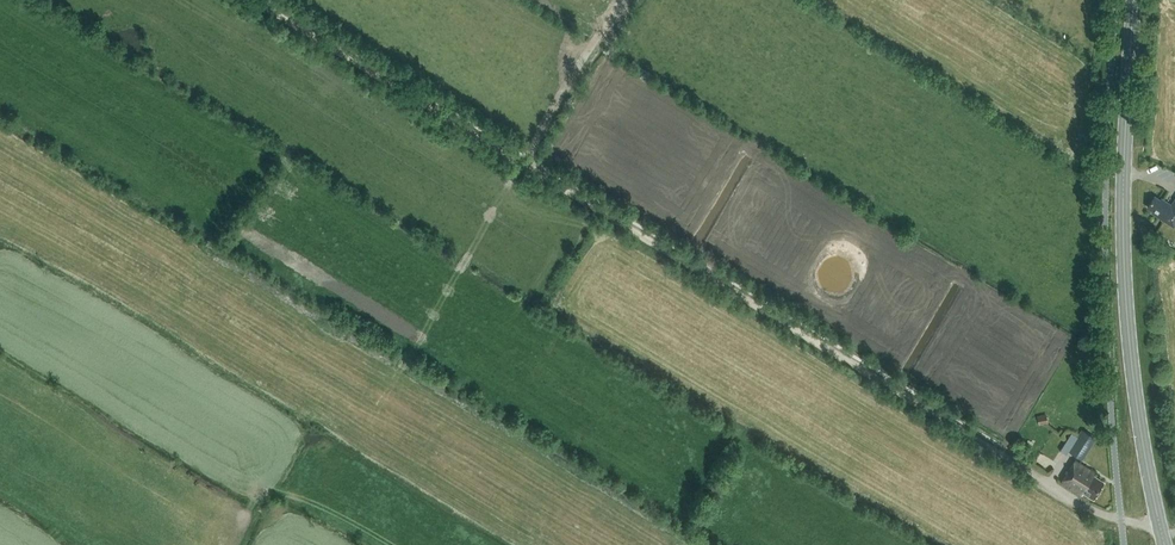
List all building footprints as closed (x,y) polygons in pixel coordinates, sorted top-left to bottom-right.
[(1148,206),(1154,209),(1152,212),(1174,225),(1174,223),(1174,197),(1171,203),(1161,197),(1159,200),(1153,196),(1148,206)] [(1083,459),(1096,438),(1081,429),(1077,436),(1069,450),(1083,459)] [(1071,433),(1060,450),(1066,454),(1069,450),(1077,436),(1071,433)] [(1084,493),(1094,499),(1104,482),(1094,475),(1095,473),(1075,460),(1061,482),(1082,495),(1084,493)]
